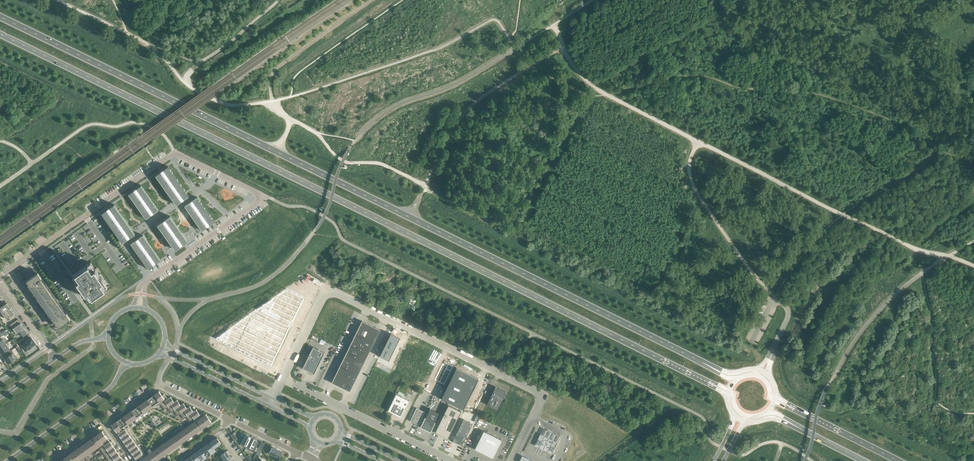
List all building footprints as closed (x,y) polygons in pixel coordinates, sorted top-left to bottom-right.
[(168,166),(155,175),(176,205),(181,201),(180,200),(183,198),(184,199),(189,196),(168,166)] [(133,190),(128,194),(146,219),(151,215),(150,214),(152,212),(153,214),(158,210),(141,185),(136,189),(137,190),(134,192),(133,190)] [(189,202),(184,206),(202,231),(207,227),(206,226),(208,224),(209,225),(214,222),(197,197),(192,201),(193,202),(190,204),(189,202)] [(106,209),(101,213),(122,243),(127,239),(126,238),(129,236),(130,237),(135,234),(114,204),(109,208),(110,209),(107,211),(106,209)] [(162,221),(157,225),(175,250),(180,246),(179,245),(181,243),(182,244),(187,241),(170,216),(165,220),(166,221),(163,223),(162,221)] [(135,240),(130,244),(148,269),(153,265),(152,264),(154,262),(155,263),(161,260),(143,235),(138,239),(139,240),(136,242),(135,240)] [(73,275),(90,299),(107,287),(90,262),(73,275)] [(38,273),(26,281),(59,327),(70,319),(66,313),(63,309),(51,292),(38,273)] [(286,289),(216,338),(271,365),(290,326),(287,325),(289,321),(292,322),(304,297),(286,289)] [(7,303),(0,308),(0,310),(2,313),(10,307),(7,303)] [(10,307),(2,313),(6,319),(8,317),(11,321),(16,317),(13,314),(14,313),(10,307)] [(18,319),(10,324),(13,329),(19,325),(18,324),(19,323),(20,322),(18,319)] [(362,321),(331,382),(350,391),(380,330),(362,321)] [(19,325),(13,329),(16,334),(19,331),(22,335),(26,332),(23,329),(24,328),(20,322),(19,323),(18,324),(19,325)] [(390,333),(379,356),(388,360),(400,338),(390,333)] [(0,341),(0,348),(1,347),(6,344),(8,342),(6,338),(3,340),(3,339),(2,340),(0,341)] [(25,338),(20,342),(21,344),(26,351),(29,348),(30,348),(31,347),(32,346),(35,344),(31,338),(27,341),(25,338)] [(0,348),(0,352),(1,354),(4,352),(6,354),(11,351),(9,348),(6,344),(1,347),(0,348)] [(324,352),(313,347),(309,355),(303,367),(310,371),(309,372),(314,374),(324,352)] [(7,357),(5,359),(8,363),(9,363),(10,363),(13,361),(13,360),(16,358),(17,357),(12,350),(11,351),(6,354),(7,357)] [(439,371),(435,380),(444,385),(449,375),(449,376),(454,366),(447,363),(446,365),(442,363),(439,371)] [(456,367),(441,398),(463,409),(478,378),(456,367)] [(492,407),(497,396),(503,399),(506,392),(495,387),(487,404),(492,407)] [(159,391),(151,397),(156,404),(160,401),(164,398),(165,400),(168,399),(164,394),(162,395),(159,391)] [(396,394),(388,410),(401,417),(409,400),(396,394)] [(156,404),(151,397),(120,419),(125,425),(123,426),(116,431),(130,451),(136,459),(144,453),(125,427),(131,422),(134,426),(135,425),(133,422),(156,405),(157,406),(161,404),(161,403),(160,401),(156,404)] [(170,397),(168,399),(165,400),(161,403),(161,404),(165,409),(167,407),(174,402),(170,397)] [(177,400),(174,402),(167,407),(171,412),(174,410),(181,405),(177,400)] [(183,403),(181,405),(174,410),(177,415),(180,414),(180,413),(187,408),(183,403)] [(448,437),(461,411),(448,405),(435,432),(439,434),(440,433),(448,437)] [(190,406),(187,408),(180,413),(180,414),(184,419),(187,417),(186,416),(194,412),(193,411),(190,406)] [(410,421),(418,425),(425,412),(417,408),(410,421)] [(425,417),(420,427),(421,427),(421,426),(428,430),(429,428),(431,429),(439,413),(430,408),(425,417)] [(196,409),(193,411),(194,412),(186,416),(187,417),(190,422),(194,419),(200,415),(196,409)] [(203,413),(200,415),(194,419),(195,422),(198,420),(205,415),(203,413)] [(206,414),(205,415),(198,420),(202,427),(211,421),(211,422),(211,421),(206,414)] [(120,419),(112,424),(111,425),(116,431),(123,426),(125,425),(120,419)] [(194,419),(190,422),(191,423),(151,451),(149,448),(147,450),(149,452),(145,455),(144,453),(136,459),(137,460),(155,460),(202,427),(198,420),(195,422),(194,419)] [(463,419),(453,439),(462,444),(472,424),(463,419)] [(106,437),(102,431),(94,437),(99,445),(102,443),(101,441),(106,437)] [(502,440),(483,431),(474,449),(483,453),(493,458),(502,440)] [(246,434),(241,445),(246,448),(251,437),(246,434)] [(558,443),(540,434),(535,445),(552,454),(558,443)] [(99,445),(94,437),(86,443),(91,451),(99,445)] [(113,447),(106,437),(101,441),(102,443),(104,446),(100,448),(104,454),(113,447)] [(257,439),(251,437),(246,448),(251,450),(251,451),(254,452),(256,447),(253,446),(257,439)] [(217,438),(210,443),(214,448),(221,443),(217,438)] [(91,451),(86,443),(77,449),(83,457),(91,451)] [(214,448),(210,443),(205,446),(211,453),(216,450),(214,448)] [(211,453),(205,446),(201,449),(206,457),(211,453)] [(268,452),(279,457),(282,452),(271,446),(268,452)] [(117,452),(113,447),(104,454),(107,459),(117,452)] [(77,449),(66,456),(60,460),(72,460),(73,460),(77,460),(83,457),(77,449)] [(205,458),(200,450),(195,453),(201,460),(205,458)] [(226,451),(221,454),(226,460),(227,460),(231,458),(226,451)] [(117,452),(107,459),(109,460),(115,460),(121,457),(117,452)]
